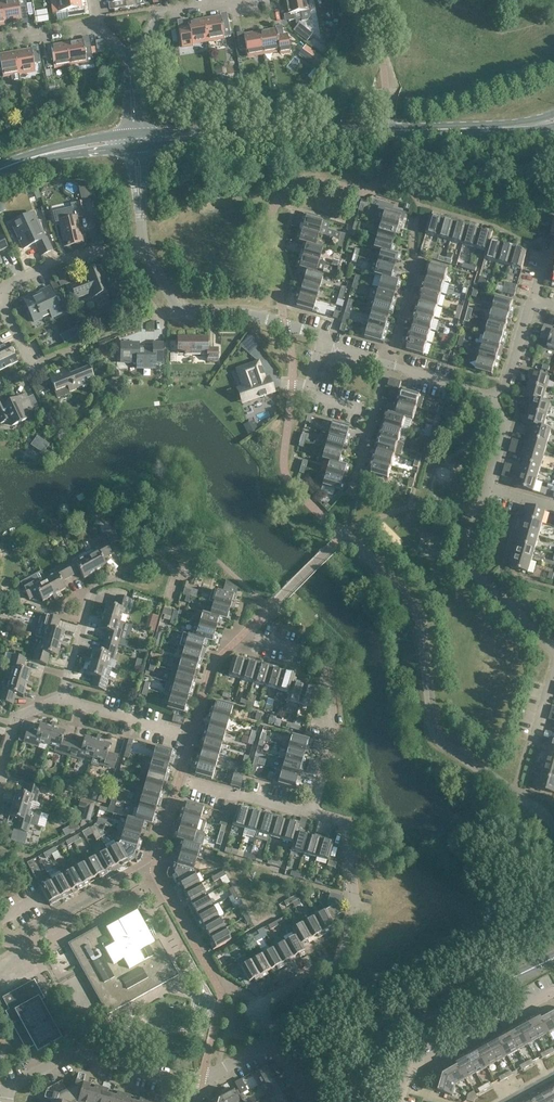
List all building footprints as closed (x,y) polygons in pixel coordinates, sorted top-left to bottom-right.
[(18,1),(2,4),(5,24),(21,21),(20,14),(26,13),(24,0),(17,0),(18,1)] [(78,0),(58,0),(60,12),(67,11),(68,17),(85,14),(84,8),(80,9),(78,0)] [(132,0),(112,0),(112,3),(117,3),(118,9),(133,7),(132,0)] [(305,0),(285,0),(287,15),(288,15),(289,21),(302,19),(302,21),(308,20),(310,17),(309,11),(307,12),(305,0)] [(44,10),(35,12),(36,22),(46,21),(44,10)] [(227,17),(204,21),(208,40),(230,37),(227,17)] [(208,40),(204,21),(188,23),(188,25),(177,26),(181,47),(192,45),(192,43),(208,40)] [(297,25),(292,31),(306,41),(310,35),(297,25)] [(276,31),(260,34),(263,53),(279,51),(280,53),(290,51),(288,36),(284,37),(282,28),(276,29),(276,31)] [(263,53),(260,34),(237,37),(239,51),(246,50),(247,56),(263,53)] [(90,41),(67,45),(70,65),(81,63),(81,67),(94,65),(93,54),(92,54),(91,48),(90,41)] [(103,41),(95,42),(97,53),(105,52),(103,41)] [(70,65),(67,45),(51,48),(52,54),(46,56),(46,62),(48,68),(70,65)] [(325,60),(307,46),(301,54),(318,67),(325,60)] [(32,51),(16,54),(19,73),(35,71),(34,64),(40,63),(39,57),(33,58),(32,51)] [(0,57),(0,62),(0,63),(0,70),(1,70),(2,76),(11,74),(12,83),(20,82),(19,73),(16,54),(0,57)] [(302,84),(298,90),(303,94),(308,88),(302,84)] [(80,182),(82,193),(90,192),(88,180),(80,182)] [(76,203),(79,217),(80,218),(86,216),(83,202),(76,203)] [(79,217),(76,203),(71,204),(72,208),(54,213),(56,222),(58,222),(64,247),(83,243),(77,217),(79,217)] [(384,212),(380,224),(400,230),(402,223),(399,222),(400,217),(384,212)] [(11,224),(23,249),(36,243),(42,256),(53,251),(46,237),(45,238),(38,223),(36,224),(34,220),(36,219),(33,213),(11,224)] [(304,224),(302,230),(318,235),(322,222),(303,216),(301,224),(304,224)] [(436,219),(430,218),(426,235),(438,238),(444,218),(437,216),(436,219)] [(451,220),(444,218),(438,238),(450,242),(455,225),(450,223),(451,220)] [(461,226),(455,225),(450,242),(463,245),(468,225),(462,223),(461,226)] [(400,230),(380,224),(377,236),(393,241),(395,236),(398,237),(400,230)] [(476,227),(468,225),(463,245),(475,249),(480,232),(475,230),(476,227)] [(318,235),(302,230),(301,235),(297,234),(296,241),(303,243),(315,247),(318,235)] [(485,233),(480,232),(475,249),(487,252),(491,240),(493,232),(486,230),(485,233)] [(393,241),(377,236),(373,249),(380,251),(392,254),(393,254),(395,247),(392,246),(393,241)] [(487,252),(485,259),(497,263),(502,246),(497,245),(498,242),(491,240),(487,252)] [(303,243),(301,250),(304,251),(302,256),(319,261),(322,249),(315,247),(303,243)] [(507,248),(502,246),(497,263),(509,266),(515,247),(508,245),(507,248)] [(522,249),(515,247),(509,266),(522,270),(527,253),(521,252),(522,249)] [(380,251),(377,263),(394,268),(395,262),(398,263),(400,256),(393,254),(392,254),(380,251)] [(319,261),(302,256),(301,262),(298,261),(296,268),(303,270),(315,273),(322,275),(325,263),(319,261)] [(394,268),(377,263),(373,275),(381,277),(393,281),(393,280),(395,274),(392,273),(394,268)] [(429,272),(428,277),(444,282),(448,270),(428,264),(426,271),(429,272)] [(82,273),(85,280),(70,286),(75,299),(90,293),(92,298),(111,291),(109,286),(110,286),(109,283),(107,283),(103,271),(100,272),(98,267),(82,273)] [(315,273),(303,270),(301,277),(304,278),(303,283),(319,288),(323,275),(322,275),(315,273)] [(381,277),(377,290),(394,294),(396,289),(399,290),(401,283),(393,280),(393,281),(381,277)] [(444,282),(428,277),(426,283),(423,282),(421,289),(441,295),(444,282)] [(300,282),(296,294),(316,300),(319,288),(303,283),(300,282)] [(49,287),(23,299),(34,322),(42,318),(41,316),(50,313),(52,318),(61,314),(59,309),(53,295),(49,287)] [(441,295),(421,289),(419,296),(422,297),(421,302),(437,307),(441,295)] [(394,294),(377,290),(374,302),(394,307),(396,301),(392,300),(394,294)] [(58,293),(53,295),(59,309),(64,307),(58,293)] [(316,300),(296,294),(294,301),(297,302),(296,308),(312,312),(316,300)] [(497,297),(493,310),(512,315),(515,309),(511,308),(513,302),(497,297)] [(394,307),(374,302),(370,314),(387,319),(388,313),(392,314),(394,307)] [(437,307),(421,302),(419,307),(416,306),(414,313),(434,319),(437,307)] [(512,315),(493,310),(490,322),(506,327),(508,321),(510,322),(512,315)] [(434,319),(414,313),(412,320),(415,321),(414,326),(430,331),(434,319)] [(387,319),(370,314),(367,326),(386,332),(388,325),(385,324),(387,319)] [(506,327),(490,322),(486,334),(505,340),(508,333),(505,332),(506,327)] [(544,325),(540,339),(550,342),(548,348),(553,350),(553,328),(544,325)] [(386,332),(367,326),(363,339),(383,344),(386,332)] [(430,331),(414,326),(412,332),(409,331),(407,338),(427,343),(430,331)] [(505,340),(486,334),(483,346),(502,352),(504,347),(505,340)] [(217,362),(218,349),(207,348),(207,337),(177,337),(177,355),(184,355),(184,356),(187,356),(187,355),(207,355),(207,362),(217,362)] [(427,343),(407,338),(405,344),(408,345),(406,351),(423,356),(427,343)] [(121,343),(121,363),(137,363),(137,368),(145,368),(148,368),(154,368),(154,363),(161,363),(162,344),(154,344),(154,349),(138,349),(138,343),(121,343)] [(18,363),(8,344),(0,348),(0,371),(18,363)] [(502,352),(483,346),(479,358),(498,364),(502,352)] [(498,364),(479,358),(475,371),(492,376),(494,370),(497,371),(498,364)] [(236,370),(242,387),(237,389),(242,404),(247,402),(273,393),(268,378),(264,379),(258,362),(236,370)] [(89,367),(81,370),(76,372),(70,375),(68,369),(49,376),(54,390),(66,385),(69,393),(95,382),(89,367)] [(536,374),(530,372),(528,380),(531,381),(530,386),(546,390),(550,378),(536,374)] [(401,382),(390,379),(388,386),(399,390),(401,382)] [(41,383),(36,386),(38,392),(44,390),(41,383)] [(546,390),(530,386),(528,391),(525,390),(523,397),(530,399),(543,402),(546,390)] [(420,396),(400,390),(397,402),(400,403),(416,408),(420,409),(424,397),(420,396)] [(10,419),(14,426),(28,419),(24,413),(33,409),(38,406),(32,396),(27,398),(25,394),(14,399),(12,394),(2,399),(1,397),(0,397),(0,424),(10,419)] [(530,399),(527,411),(547,417),(550,404),(543,402),(530,399)] [(416,408),(400,403),(398,409),(395,408),(393,414),(393,415),(405,418),(411,420),(413,421),(416,408)] [(547,417),(527,411),(523,423),(531,426),(531,425),(543,429),(543,428),(547,417)] [(386,412),(384,420),(382,425),(402,430),(408,432),(411,420),(405,418),(393,415),(393,414),(386,412)] [(254,423),(244,428),(248,435),(258,430),(254,423)] [(349,428),(332,423),(328,435),(348,441),(350,434),(347,433),(349,428)] [(402,430),(382,425),(381,430),(379,437),(398,443),(402,430)] [(531,425),(531,426),(529,432),(528,438),(531,438),(547,443),(551,431),(543,428),(543,429),(531,425)] [(348,441),(328,435),(325,447),(341,452),(343,447),(346,448),(348,441)] [(404,444),(398,443),(379,437),(377,444),(380,445),(378,450),(395,454),(400,456),(404,444)] [(547,443),(531,438),(529,444),(526,443),(524,450),(544,455),(547,443)] [(341,452),(325,447),(321,460),(329,462),(341,465),(343,458),(340,457),(341,452)] [(395,454),(378,450),(377,455),(374,454),(372,461),(391,467),(395,454)] [(544,455),(524,450),(522,457),(525,457),(524,463),(540,468),(544,455)] [(391,467),(372,461),(370,468),(373,469),(371,475),(388,479),(391,467)] [(329,462),(326,474),(342,479),(344,473),(347,474),(349,467),(341,465),(329,462)] [(540,468),(524,463),(522,468),(519,467),(517,474),(537,480),(540,468)] [(319,472),(316,484),(341,492),(343,485),(340,484),(342,479),(326,474),(319,472)] [(537,480),(517,474),(515,481),(513,486),(533,492),(537,480)] [(546,512),(526,506),(524,513),(527,514),(526,519),(542,524),(546,512)] [(542,524),(526,519),(524,524),(521,523),(519,531),(538,536),(542,524)] [(114,529),(106,532),(110,544),(118,541),(114,529)] [(538,536),(519,531),(517,537),(520,538),(519,544),(535,549),(538,536)] [(107,543),(94,551),(88,557),(98,577),(109,568),(104,559),(107,558),(108,559),(114,556),(107,543)] [(535,549),(519,544),(517,549),(514,548),(512,555),(531,561),(535,549)] [(531,561),(512,555),(510,562),(513,563),(511,568),(528,573),(531,561)] [(98,577),(88,557),(78,559),(69,567),(76,579),(78,576),(77,574),(80,572),(85,581),(98,577)] [(76,579),(69,567),(54,572),(56,575),(51,583),(59,599),(69,589),(64,580),(67,578),(68,580),(76,579)] [(59,599),(51,583),(40,587),(38,583),(24,590),(31,603),(38,599),(37,597),(40,596),(45,604),(59,599)] [(181,594),(186,596),(191,597),(193,590),(183,588),(181,594)] [(236,597),(217,591),(217,592),(214,592),(213,592),(212,592),(211,593),(209,602),(213,603),(230,608),(233,609),(234,604),(236,597)] [(106,604),(103,617),(120,622),(122,614),(126,615),(131,600),(117,596),(115,603),(117,603),(116,607),(106,604)] [(230,608),(213,603),(210,615),(222,619),(229,621),(231,614),(228,613),(230,608)] [(202,613),(199,625),(215,630),(217,625),(220,626),(222,619),(210,615),(202,613)] [(46,632),(44,639),(61,644),(65,632),(55,629),(56,626),(58,626),(60,619),(46,615),(42,630),(46,632)] [(120,622),(103,617),(99,629),(108,632),(107,635),(106,635),(104,642),(117,646),(122,631),(118,630),(120,622)] [(188,633),(188,635),(195,637),(207,641),(214,643),(217,637),(214,635),(215,630),(199,625),(194,624),(193,625),(192,630),(191,630),(189,632),(188,633)] [(184,648),(201,653),(204,653),(207,641),(195,637),(188,635),(183,634),(179,646),(184,648)] [(61,644),(44,639),(42,647),(37,646),(33,661),(46,665),(49,658),(47,657),(48,654),(57,657),(61,644)] [(117,646),(104,642),(102,648),(104,649),(103,652),(93,649),(89,662),(107,667),(109,659),(113,660),(117,646)] [(201,653),(184,648),(181,660),(200,665),(202,659),(199,658),(201,653)] [(12,671),(10,679),(27,684),(28,681),(30,672),(21,669),(22,665),(24,666),(26,659),(12,655),(8,670),(12,671)] [(239,660),(233,659),(228,675),(241,679),(246,659),(239,657),(239,660)] [(253,661),(246,659),(241,679),(244,680),(253,683),(258,666),(252,664),(253,661)] [(200,665),(181,660),(177,672),(194,677),(195,672),(198,672),(200,665)] [(111,668),(107,667),(89,662),(86,674),(95,677),(94,680),(93,680),(91,687),(105,691),(109,676),(111,668)] [(263,667),(258,666),(253,683),(265,686),(271,666),(264,664),(263,667)] [(278,669),(271,666),(265,686),(278,690),(282,673),(277,671),(278,669)] [(169,683),(174,684),(194,690),(196,683),(192,682),(194,677),(177,672),(172,671),(169,683)] [(287,675),(282,673),(278,690),(289,693),(293,681),(294,680),(295,674),(288,672),(287,675)] [(10,679),(8,687),(3,686),(0,697),(0,701),(12,705),(15,697),(13,697),(14,693),(23,696),(27,684),(10,679)] [(289,693),(287,701),(299,704),(304,688),(302,687),(303,684),(293,681),(289,693)] [(194,690),(174,684),(170,697),(187,701),(188,696),(192,697),(194,690)] [(310,689),(304,688),(299,704),(312,708),(317,688),(311,686),(310,689)] [(187,701),(170,697),(167,709),(186,714),(188,707),(185,707),(187,701)] [(241,698),(239,705),(253,708),(255,702),(241,698)] [(233,706),(216,701),(215,707),(211,706),(209,713),(229,719),(233,706)] [(229,719),(209,713),(207,720),(211,721),(209,726),(226,731),(229,719)] [(185,718),(174,715),(173,719),(172,722),(183,725),(185,718)] [(27,729),(27,730),(22,729),(18,741),(23,743),(38,747),(39,743),(47,745),(52,728),(40,724),(37,734),(34,733),(34,731),(27,729)] [(226,731),(209,726),(208,732),(204,731),(202,737),(222,743),(226,731)] [(65,732),(52,728),(47,745),(55,748),(54,752),(69,756),(73,742),(66,741),(65,742),(62,741),(65,732)] [(292,735),(288,748),(304,752),(306,747),(309,748),(311,741),(292,735)] [(79,744),(73,742),(69,756),(83,760),(85,756),(92,758),(98,741),(85,737),(82,747),(79,746),(79,744)] [(222,743),(202,737),(200,744),(204,745),(202,751),(218,755),(222,743)] [(110,745),(98,741),(92,758),(100,761),(99,765),(114,769),(118,755),(111,753),(110,755),(107,754),(110,745)] [(175,752),(156,747),(152,759),(169,764),(170,758),(173,759),(175,752)] [(304,752),(288,748),(285,760),(304,765),(306,758),(303,758),(304,752)] [(218,755),(202,751),(201,756),(197,755),(195,762),(215,768),(218,755)] [(549,752),(548,757),(545,757),(543,763),(553,766),(553,754),(549,752)] [(169,764),(152,759),(149,771),(168,777),(170,770),(167,769),(169,764)] [(304,765),(285,760),(281,772),(298,777),(299,772),(302,772),(303,772),(304,765)] [(215,768),(195,762),(193,769),(197,770),(195,775),(211,780),(215,768)] [(543,763),(541,770),(544,771),(542,776),(553,780),(553,766),(543,763)] [(168,777),(149,771),(145,783),(161,788),(163,783),(166,784),(168,777)] [(298,777),(281,772),(278,784),(297,790),(299,783),(296,782),(298,777)] [(234,773),(230,785),(240,788),(244,776),(234,773)] [(542,776),(540,782),(537,781),(535,788),(553,793),(553,780),(542,776)] [(16,791),(12,804),(33,810),(38,809),(39,805),(36,802),(40,787),(27,783),(25,790),(26,791),(25,794),(16,791)] [(161,788),(145,783),(142,796),(161,801),(163,795),(160,794),(161,788)] [(133,806),(138,808),(154,813),(156,807),(159,808),(161,801),(142,796),(137,794),(133,806)] [(90,821),(95,803),(87,801),(82,819),(90,821)] [(203,807),(187,802),(185,808),(182,807),(180,814),(200,819),(203,807)] [(40,812),(33,810),(12,804),(9,817),(18,819),(17,823),(16,822),(14,829),(27,833),(30,824),(36,826),(40,812)] [(242,810),(237,809),(232,825),(245,829),(250,809),(243,807),(242,810)] [(154,813),(138,808),(135,820),(146,824),(154,826),(156,819),(157,818),(154,813)] [(257,811),(250,809),(245,829),(257,832),(262,816),(256,814),(257,811)] [(229,815),(223,813),(219,825),(226,827),(229,815)] [(206,821),(200,819),(180,814),(178,821),(177,826),(196,832),(202,833),(206,821)] [(267,817),(262,816),(257,832),(269,836),(275,816),(268,814),(267,817)] [(282,818),(275,816),(269,836),(281,839),(286,823),(281,821),(282,818)] [(127,818),(124,830),(140,835),(143,836),(146,824),(135,820),(127,818)] [(291,824),(286,823),(281,839),(293,843),(297,831),(299,823),(292,821),(291,824)] [(75,822),(68,826),(71,832),(78,829),(75,822)] [(196,832),(177,826),(175,831),(173,838),(181,841),(181,840),(192,844),(193,843),(196,832)] [(140,835),(124,830),(120,842),(139,848),(141,841),(138,840),(140,835)] [(293,843),(291,850),(303,853),(308,837),(303,835),(304,832),(297,831),(293,843)] [(313,838),(308,837),(303,853),(315,857),(321,837),(314,836),(313,838)] [(330,840),(321,837),(315,857),(328,861),(333,844),(329,843),(330,840)] [(181,840),(181,841),(179,848),(178,847),(177,853),(197,858),(202,860),(205,848),(200,846),(193,843),(192,844),(181,840)] [(139,848),(120,842),(120,843),(118,845),(128,863),(134,859),(136,863),(140,861),(142,854),(138,853),(139,848)] [(128,863),(118,845),(107,851),(115,866),(120,863),(122,866),(128,863)] [(115,866),(107,851),(96,857),(105,875),(112,871),(110,869),(115,866)] [(197,858),(177,853),(175,858),(173,865),(193,871),(197,858)] [(105,875),(96,857),(85,863),(93,878),(98,876),(99,878),(105,875)] [(93,878),(85,863),(74,869),(83,887),(90,884),(88,881),(93,878)] [(193,871),(173,865),(172,870),(168,869),(166,875),(168,879),(172,877),(176,884),(193,874),(193,871)] [(83,887),(74,869),(63,875),(63,876),(73,893),(83,887)] [(60,871),(49,877),(51,882),(61,899),(73,893),(63,876),(63,875),(60,871)] [(199,885),(193,874),(176,884),(179,890),(182,888),(185,893),(199,885)] [(48,876),(37,883),(50,906),(61,899),(51,882),(49,877),(48,876)] [(206,896),(199,885),(185,893),(187,898),(185,900),(188,905),(206,896)] [(342,896),(330,893),(328,900),(334,902),(333,907),(314,917),(324,935),(335,928),(332,922),(339,918),(342,904),(340,903),(342,896)] [(212,907),(206,896),(188,905),(192,912),(194,911),(197,915),(212,907)] [(68,944),(73,952),(107,1015),(152,990),(178,976),(158,940),(154,942),(148,933),(151,931),(150,930),(154,936),(155,935),(151,927),(149,928),(148,926),(146,928),(143,923),(147,920),(139,905),(123,914),(126,918),(106,929),(104,924),(68,944)] [(218,918),(212,907),(197,915),(199,920),(197,922),(200,928),(218,918)] [(324,935),(314,917),(304,923),(312,938),(317,936),(318,938),(324,935)] [(224,929),(218,918),(200,928),(204,934),(207,933),(209,937),(224,929)] [(312,938),(304,923),(303,923),(292,929),(296,936),(302,947),(309,944),(307,941),(312,938)] [(231,940),(224,929),(209,937),(212,942),(209,944),(213,950),(231,940)] [(296,936),(285,942),(293,958),(298,955),(300,958),(306,954),(302,947),(296,936)] [(293,958),(285,942),(274,949),(284,967),(290,963),(289,960),(293,958)] [(284,967),(274,949),(262,955),(271,970),(276,967),(278,970),(284,967)] [(271,970),(262,955),(252,961),(261,979),(268,975),(267,973),(271,970)] [(261,979),(252,961),(240,967),(249,982),(254,980),(255,983),(261,979)] [(44,998),(34,981),(33,981),(2,998),(9,1010),(5,1012),(26,1050),(34,1046),(37,1052),(61,1039),(55,1028),(41,1002),(40,1001),(44,999),(44,998)] [(541,1016),(550,1032),(553,1029),(553,1009),(541,1016)] [(539,1013),(535,1015),(528,1019),(539,1038),(550,1032),(541,1016),(539,1013)] [(539,1038),(528,1019),(517,1025),(528,1044),(539,1038)] [(528,1044),(517,1025),(507,1030),(518,1049),(528,1044)] [(518,1049),(507,1030),(497,1036),(507,1055),(518,1049)] [(507,1055),(497,1036),(486,1042),(497,1061),(507,1055)] [(497,1061),(486,1042),(476,1048),(486,1067),(497,1061)] [(486,1067),(476,1048),(465,1053),(476,1073),(486,1067)] [(476,1073),(465,1053),(454,1060),(456,1063),(465,1079),(476,1073)] [(465,1079),(456,1063),(451,1066),(443,1070),(456,1084),(465,1079)] [(255,1075),(261,1086),(277,1077),(271,1066),(255,1075)] [(456,1084),(443,1070),(439,1075),(435,1091),(444,1093),(452,1096),(454,1090),(456,1084)] [(67,1091),(73,1101),(85,1101),(89,1086),(89,1085),(83,1083),(85,1075),(78,1073),(74,1086),(67,1091)] [(283,1088),(277,1077),(261,1086),(267,1096),(283,1088)] [(241,1079),(234,1083),(238,1090),(240,1088),(243,1094),(247,1091),(241,1079)] [(549,1087),(549,1088),(545,1090),(552,1101),(553,1101),(553,1084),(549,1087)] [(89,1085),(89,1086),(85,1101),(97,1101),(101,1088),(89,1085)] [(113,1091),(101,1088),(97,1101),(110,1101),(113,1091)] [(232,1088),(218,1095),(224,1101),(240,1101),(232,1088)] [(283,1088),(267,1096),(270,1101),(281,1101),(289,1098),(283,1088)] [(545,1090),(541,1093),(541,1092),(534,1095),(538,1101),(552,1101),(545,1090)] [(59,1095),(46,1091),(44,1098),(51,1100),(51,1101),(73,1101),(67,1091),(59,1095)] [(124,1095),(113,1091),(110,1101),(122,1101),(124,1095)] [(474,1091),(468,1094),(475,1100),(478,1098),(474,1091)] [(468,1094),(466,1101),(470,1101),(474,1101),(475,1100),(468,1094)]
